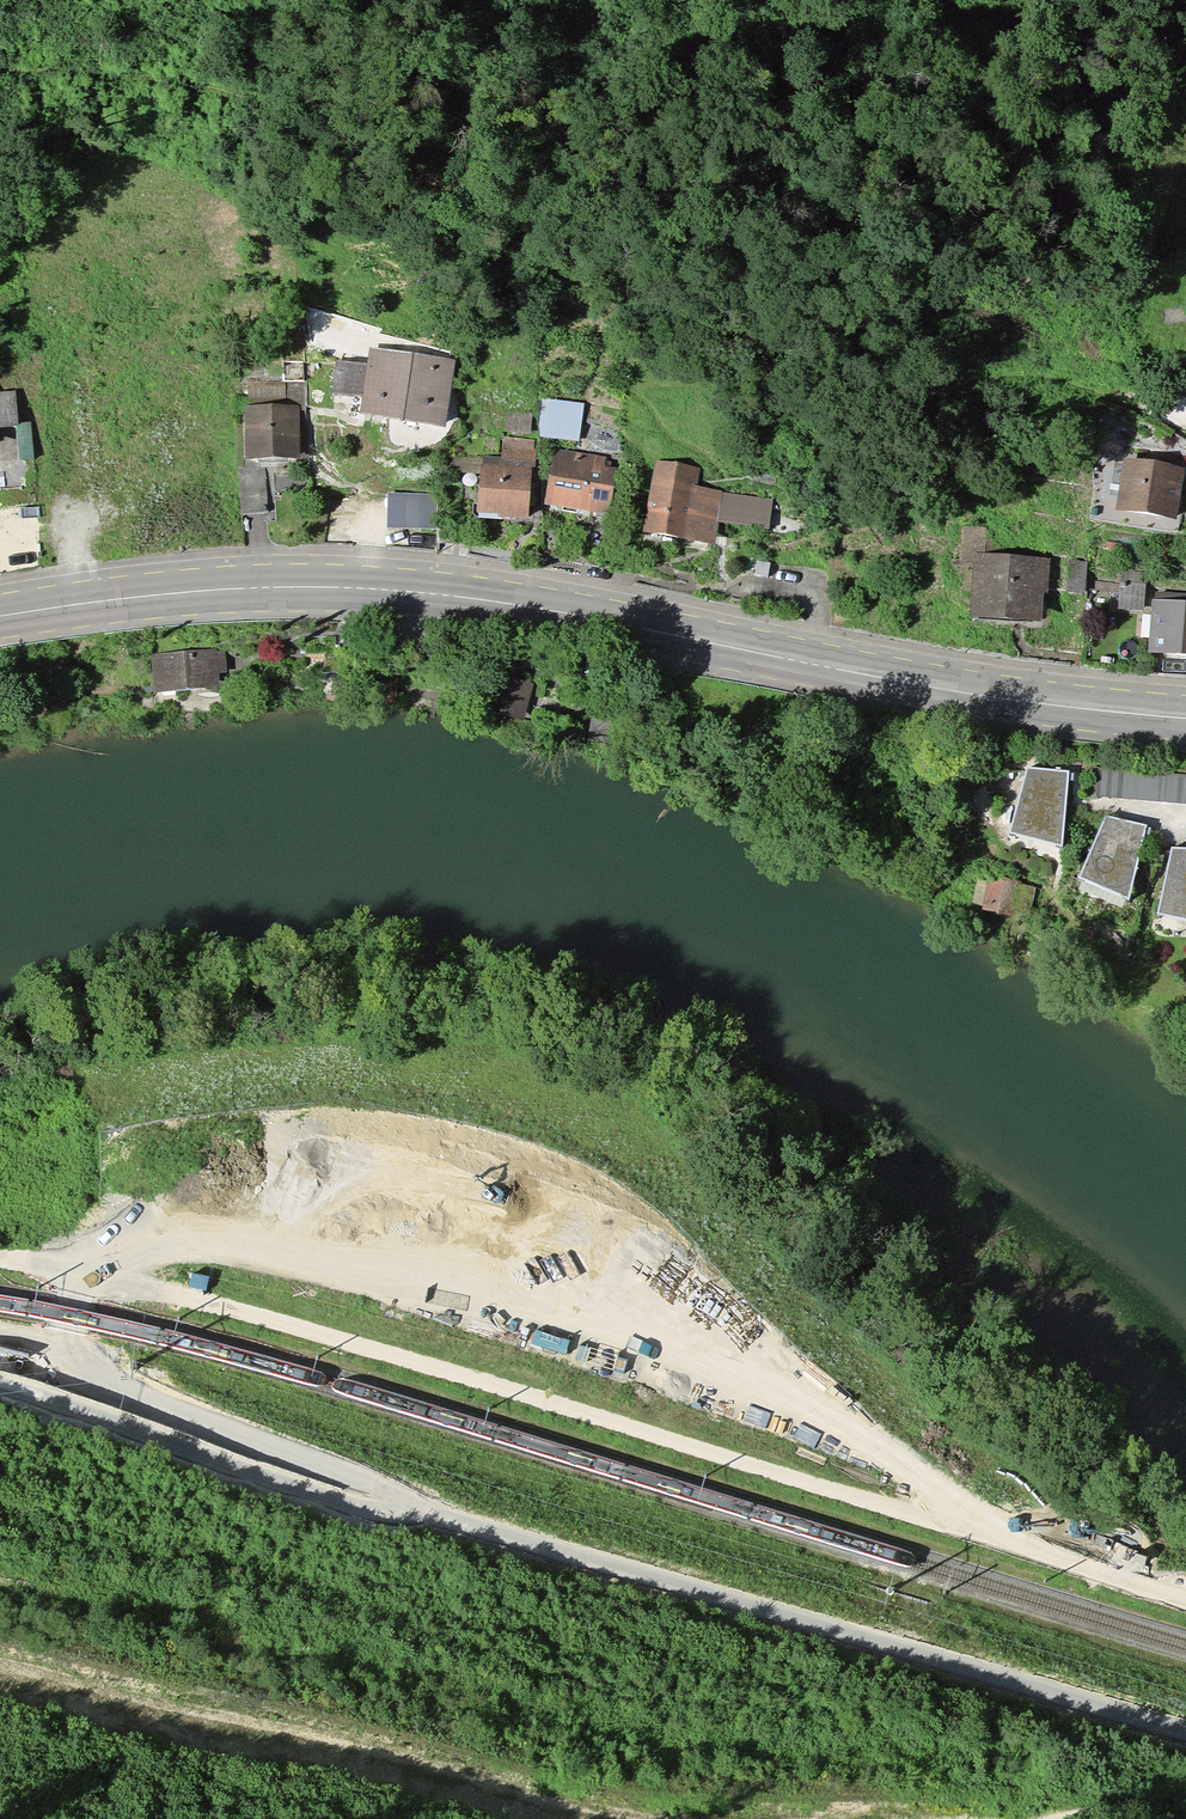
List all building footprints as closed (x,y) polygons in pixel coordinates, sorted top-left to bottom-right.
[(450,367),(372,355),(363,417),(440,428),(450,367)] [(544,401),(539,439),(577,444),(582,405),(544,401)] [(505,412),(504,436),(529,437),(530,413),(505,412)] [(293,414),(247,415),(248,461),(294,461),(293,414)] [(592,430),(584,448),(600,455),(607,437),(592,430)] [(503,439),(501,464),(534,466),(535,466),(537,442),(503,439)] [(613,466),(556,456),(548,505),(605,515),(613,466)] [(1129,460),(1121,511),(1179,520),(1185,477),(1185,469),(1129,460)] [(501,464),(482,462),(478,520),(529,524),(534,466),(501,464)] [(691,474),(657,469),(647,535),(708,544),(715,497),(689,493),(691,474)] [(447,494),(397,495),(397,532),(447,532),(447,494)] [(722,495),(718,526),(769,532),(773,501),(722,495)] [(1052,563),(987,556),(980,617),(1046,624),(1052,563)] [(1068,563),(1067,595),(1086,596),(1087,564),(1068,563)] [(1120,585),(1119,613),(1143,614),(1144,586),(1120,585)] [(1157,605),(1154,654),(1185,656),(1185,606),(1157,605)] [(215,653),(154,658),(156,685),(217,679),(215,653)] [(528,685),(492,677),(486,703),(522,711),(528,685)] [(614,713),(600,715),(602,742),(616,740),(614,713)] [(1103,768),(1100,798),(1185,805),(1185,774),(1103,768)] [(1070,775),(1030,770),(1016,833),(1066,848),(1070,775)] [(1145,828),(1109,817),(1083,881),(1131,897),(1145,828)] [(1169,846),(1161,915),(1185,918),(1185,848),(1169,846)] [(974,876),(972,895),(976,897),(975,904),(981,903),(982,909),(1028,916),(1034,884),(985,872),(984,877),(974,876)]
